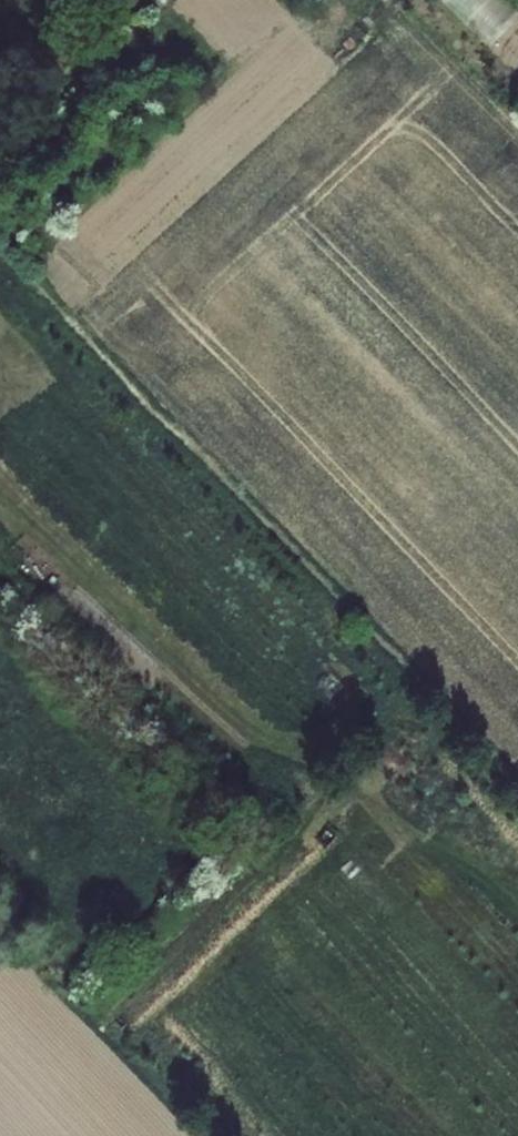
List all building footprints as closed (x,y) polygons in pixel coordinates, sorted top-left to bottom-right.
[(509,0),(451,0),(517,63),(517,9),(509,0)]
